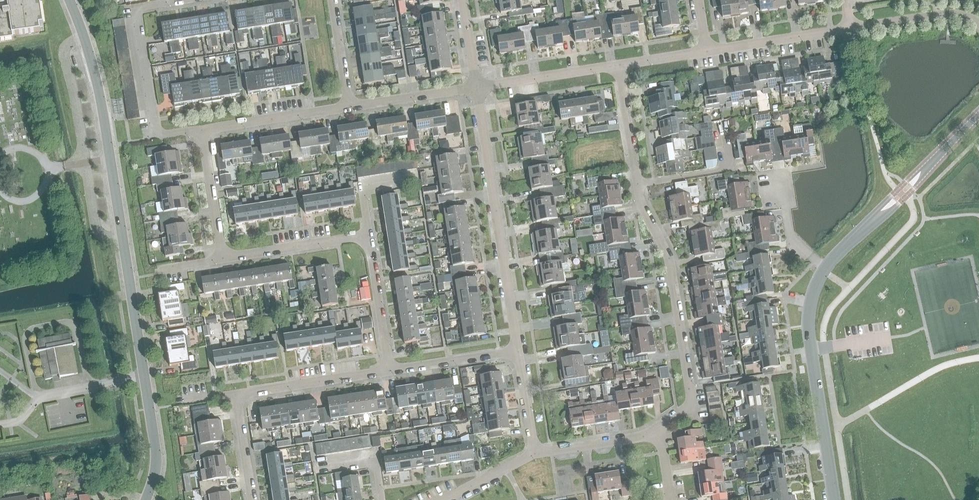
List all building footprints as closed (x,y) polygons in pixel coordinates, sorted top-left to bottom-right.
[(13,40),(12,36),(40,32),(38,26),(43,25),(39,4),(35,4),(35,0),(0,0),(0,42),(13,40)] [(433,9),(432,4),(441,3),(441,0),(416,0),(416,1),(419,1),(420,6),(417,6),(418,12),(433,9)] [(519,0),(517,0),(499,3),(500,14),(511,12),(512,12),(513,17),(528,15),(533,14),(532,10),(532,8),(522,10),(521,10),(519,0)] [(564,13),(562,0),(558,0),(555,0),(558,14),(564,13)] [(732,0),(712,0),(713,8),(721,7),(723,18),(735,16),(732,0)] [(735,16),(748,14),(746,6),(753,5),(752,0),(732,0),(735,16)] [(753,5),(759,4),(760,12),(773,10),(771,0),(752,0),(753,5)] [(773,10),(786,8),(784,0),(771,0),(773,10)] [(658,4),(659,4),(660,12),(652,13),(652,18),(660,17),(660,16),(677,13),(675,1),(658,4)] [(353,20),(385,15),(384,10),(372,12),(371,3),(361,4),(362,8),(351,10),(353,20)] [(278,6),(272,7),(277,37),(281,37),(279,25),(284,24),(281,4),(278,5),(278,6)] [(285,4),(281,4),(284,24),(288,23),(290,35),(296,34),(294,24),(298,23),(296,9),(292,9),(291,4),(285,5),(285,4)] [(272,38),(277,37),(272,7),(266,8),(266,6),(262,7),(265,27),(270,26),(272,38)] [(261,27),(265,27),(262,7),(259,7),(260,9),(253,10),(258,40),(263,39),(261,27)] [(632,17),(623,19),(626,35),(639,33),(637,20),(643,19),(641,7),(630,9),(632,17)] [(247,29),(248,29),(251,29),(253,41),(258,40),(253,10),(248,11),(248,9),(244,10),(247,29)] [(419,23),(420,27),(443,23),(442,18),(444,17),(443,13),(434,15),(433,9),(418,12),(419,18),(417,18),(418,23),(419,23)] [(243,35),(249,34),(248,29),(247,29),(244,10),(241,10),(241,12),(235,13),(237,31),(239,43),(244,42),(243,35)] [(227,14),(221,15),(220,13),(217,14),(220,34),(224,33),(226,45),(231,44),(227,14)] [(679,26),(677,13),(660,16),(660,17),(662,25),(654,26),(655,37),(671,35),(670,27),(679,26)] [(217,14),(214,14),(214,16),(208,17),(212,47),(217,46),(215,34),(220,34),(217,14)] [(626,35),(623,19),(614,20),(613,14),(603,15),(606,30),(612,29),(613,37),(626,35)] [(385,15),(353,20),(354,29),(375,26),(374,21),(386,19),(385,15)] [(594,23),(585,24),(588,41),(601,39),(599,31),(606,30),(603,15),(593,17),(594,23)] [(212,47),(208,17),(202,18),(202,16),(198,17),(201,37),(206,36),(208,48),(212,47)] [(196,19),(189,20),(194,50),(198,49),(196,37),(201,37),(198,17),(195,17),(196,19)] [(584,18),(566,21),(568,36),(574,35),(574,36),(575,43),(588,41),(585,24),(584,18)] [(113,28),(125,26),(124,19),(112,21),(113,28)] [(182,40),(179,19),(177,20),(177,22),(170,23),(175,53),(180,52),(178,40),(182,40)] [(182,40),(187,39),(189,51),(194,50),(189,20),(184,21),(183,19),(179,19),(182,40)] [(160,22),(164,43),(169,42),(171,54),(175,53),(170,23),(166,23),(166,21),(160,22)] [(547,30),(550,47),(563,45),(561,37),(568,36),(566,21),(555,23),(556,29),(547,30)] [(424,31),(425,36),(446,32),(445,29),(444,30),(443,23),(420,27),(421,31),(424,31)] [(527,27),(530,42),(536,41),(538,49),(550,47),(547,30),(539,32),(538,25),(527,27)] [(375,30),(375,26),(354,29),(356,38),(388,33),(387,28),(375,30)] [(510,36),(512,52),(525,50),(524,43),(530,42),(527,27),(517,28),(518,35),(510,36)] [(500,54),(512,52),(510,36),(501,37),(500,29),(495,30),(490,31),(492,47),(498,46),(500,54)] [(446,36),(446,32),(425,36),(425,40),(422,41),(423,45),(446,42),(445,36),(446,36)] [(388,33),(356,38),(357,47),(378,44),(377,40),(389,38),(388,33)] [(427,50),(428,54),(449,51),(448,48),(447,48),(446,42),(423,45),(424,50),(427,50)] [(378,44),(357,47),(359,57),(391,52),(390,47),(378,49),(378,44)] [(449,54),(449,51),(428,54),(428,59),(425,60),(426,64),(449,61),(448,54),(449,54)] [(391,52),(359,57),(360,66),(380,63),(380,58),(392,56),(391,52)] [(175,62),(174,54),(165,55),(166,63),(175,62)] [(291,67),(294,88),(304,86),(302,77),(306,77),(305,67),(301,67),(299,54),(294,55),(295,67),(291,67)] [(281,57),(280,57),(285,89),(294,88),(291,67),(286,68),(284,56),(281,57)] [(277,70),(272,71),(275,91),(285,89),(280,57),(275,58),(277,70)] [(827,83),(832,83),(831,73),(842,72),(840,62),(824,64),(823,57),(815,58),(819,81),(826,80),(827,83)] [(808,94),(806,83),(804,76),(800,76),(797,58),(789,60),(794,93),(795,93),(802,92),(802,95),(808,94)] [(803,68),(804,76),(806,83),(813,82),(814,86),(819,85),(819,81),(815,58),(807,59),(808,67),(803,68)] [(266,92),(275,91),(272,71),(268,71),(266,59),(261,60),(266,92)] [(254,69),(254,70),(253,70),(254,73),(257,94),(266,92),(261,60),(256,61),(258,69),(254,70),(254,69)] [(795,96),(795,93),(794,93),(789,60),(781,61),(783,71),(784,79),(780,80),(779,80),(781,91),(780,91),(781,95),(789,94),(790,97),(795,96)] [(450,67),(449,61),(426,64),(427,68),(430,68),(431,73),(452,70),(451,66),(450,67)] [(257,94),(254,73),(253,70),(249,71),(247,62),(242,63),(247,95),(257,94)] [(360,66),(362,75),(394,70),(393,66),(381,67),(380,63),(360,66)] [(221,99),(230,98),(225,65),(220,66),(221,76),(218,76),(218,75),(217,75),(217,79),(221,99)] [(230,65),(225,65),(230,98),(240,96),(239,90),(237,78),(237,77),(238,77),(237,70),(230,71),(230,65)] [(776,92),(780,91),(781,91),(779,80),(780,80),(778,72),(773,73),(772,65),(764,66),(767,90),(768,90),(775,88),(776,92)] [(752,76),(753,84),(754,84),(755,91),(756,91),(763,90),(763,94),(768,93),(768,90),(767,90),(764,66),(756,68),(757,75),(752,76)] [(758,102),(756,91),(755,91),(754,84),(753,84),(749,85),(746,67),(738,68),(743,101),(744,101),(751,100),(752,103),(758,102)] [(203,103),(212,102),(212,101),(206,68),(201,69),(203,81),(199,82),(202,102),(203,103)] [(206,68),(212,101),(212,102),(222,100),(221,99),(217,79),(217,75),(212,76),(211,68),(206,68)] [(733,87),(728,88),(731,103),(738,102),(739,105),(744,104),(744,101),(743,101),(738,68),(730,69),(733,87)] [(394,70),(362,75),(363,85),(383,81),(382,77),(395,75),(397,75),(398,80),(405,78),(404,69),(394,71),(394,70)] [(192,70),(188,71),(193,103),(202,102),(199,82),(194,82),(192,70)] [(181,84),(180,84),(184,105),(193,103),(188,71),(183,72),(185,84),(181,84)] [(721,71),(713,72),(718,105),(719,105),(725,104),(726,107),(732,106),(731,103),(728,88),(724,89),(721,71)] [(719,108),(719,105),(718,105),(713,72),(705,73),(708,91),(703,92),(705,107),(713,106),(714,109),(719,108)] [(184,105),(180,84),(181,84),(181,81),(175,82),(173,73),(160,75),(162,89),(171,87),(174,106),(174,108),(184,106),(184,105)] [(703,77),(697,78),(698,84),(698,86),(705,85),(703,77)] [(648,98),(649,106),(672,103),(672,102),(670,95),(674,95),(674,89),(672,83),(659,85),(660,91),(655,92),(655,97),(648,98)] [(517,117),(538,113),(536,103),(543,102),(546,103),(550,102),(549,95),(526,99),(527,104),(515,106),(517,117)] [(136,97),(124,99),(125,106),(138,104),(136,97)] [(596,98),(584,100),(586,116),(587,116),(594,115),(595,123),(604,121),(603,113),(605,111),(603,101),(601,100),(597,100),(596,98)] [(584,100),(572,102),(574,118),(575,118),(582,117),(583,125),(588,124),(587,116),(586,116),(584,100)] [(576,126),(575,118),(574,118),(572,102),(559,104),(561,120),(570,118),(571,126),(572,131),(576,130),(575,126),(576,126)] [(672,103),(649,106),(650,114),(658,113),(659,118),(666,117),(674,116),(674,115),(673,108),(677,107),(676,102),(672,102),(672,103)] [(138,104),(125,106),(126,113),(139,111),(138,104)] [(140,118),(139,111),(126,113),(128,120),(140,118)] [(431,129),(432,137),(438,136),(437,128),(446,126),(447,135),(461,133),(458,117),(445,119),(444,112),(429,114),(431,129)] [(530,125),(531,131),(543,129),(542,124),(539,124),(538,113),(517,117),(519,127),(530,125)] [(686,113),(674,115),(674,116),(666,117),(667,121),(659,122),(661,130),(683,127),(682,119),(687,119),(686,113)] [(418,131),(431,129),(429,114),(415,116),(416,123),(411,124),(413,140),(419,139),(418,131)] [(405,118),(390,120),(393,138),(407,136),(408,141),(413,140),(411,124),(406,125),(406,124),(405,118)] [(394,142),(393,138),(390,120),(376,122),(377,129),(372,130),(374,146),(380,146),(378,137),(387,135),(388,143),(394,142)] [(699,124),(700,131),(712,129),(711,122),(699,124)] [(366,124),(352,126),(354,141),(368,138),(369,147),(374,146),(372,130),(367,131),(366,124)] [(804,155),(804,158),(809,157),(808,150),(808,148),(814,147),(810,124),(792,127),(793,136),(796,157),(804,155)] [(353,141),(354,141),(352,126),(337,128),(338,135),(333,136),(336,152),(354,150),(353,141)] [(589,134),(608,131),(607,126),(588,129),(589,134)] [(688,126),(683,127),(661,130),(662,138),(669,137),(670,141),(670,142),(681,140),(681,141),(685,140),(684,132),(689,131),(688,126)] [(522,149),(543,145),(541,135),(555,132),(554,127),(543,129),(531,131),(527,132),(528,137),(520,138),(522,149)] [(773,130),(777,153),(783,152),(784,161),(789,161),(788,158),(796,157),(793,136),(784,138),(782,128),(773,130)] [(713,135),(712,129),(700,131),(701,137),(713,135)] [(330,153),(336,152),(333,136),(328,137),(327,130),(313,132),(316,155),(321,155),(320,146),(329,144),(330,153)] [(756,142),(759,162),(766,161),(767,164),(772,163),(770,154),(777,153),(773,130),(764,131),(765,140),(756,142)] [(316,155),(313,132),(298,134),(300,141),(295,142),(297,158),(303,157),(301,149),(309,148),(310,156),(316,155)] [(759,162),(756,142),(746,143),(745,134),(736,136),(739,159),(745,158),(747,167),(751,166),(751,163),(759,162)] [(702,143),(714,141),(713,135),(701,137),(702,143)] [(297,158),(295,142),(290,143),(289,136),(274,138),(277,158),(282,157),(282,152),(290,150),(292,164),(297,163),(297,158)] [(261,147),(256,148),(258,165),(264,164),(262,155),(271,153),(272,159),(277,158),(274,138),(260,140),(261,147)] [(415,154),(413,140),(408,141),(409,147),(407,147),(408,155),(415,154)] [(687,152),(685,140),(681,141),(681,140),(670,142),(670,141),(663,143),(664,148),(656,149),(657,157),(680,153),(687,152)] [(250,142),(235,144),(238,164),(252,162),(253,165),(258,165),(256,148),(251,149),(250,142)] [(232,165),(238,164),(235,144),(221,146),(222,153),(217,154),(219,170),(225,170),(224,161),(231,160),(232,165)] [(544,156),(543,145),(522,149),(523,159),(535,157),(536,163),(539,162),(548,161),(547,155),(544,156)] [(155,156),(157,167),(180,163),(178,152),(164,154),(163,147),(151,149),(147,149),(148,157),(152,156),(155,156)] [(704,155),(716,153),(715,147),(703,149),(704,155)] [(680,153),(657,157),(659,164),(666,163),(667,168),(667,174),(683,171),(682,166),(681,158),(691,157),(690,151),(687,152),(680,153)] [(717,160),(716,153),(704,155),(705,162),(717,160)] [(449,156),(437,158),(436,158),(437,163),(434,164),(434,168),(457,164),(456,158),(458,158),(458,155),(449,156)] [(528,169),(530,180),(551,177),(549,166),(556,165),(555,159),(548,161),(539,162),(540,167),(528,169)] [(182,173),(180,163),(157,167),(158,177),(151,178),(152,186),(156,185),(169,183),(167,176),(182,173)] [(458,171),(457,164),(434,168),(435,172),(438,172),(439,177),(460,174),(460,170),(458,171)] [(232,187),(230,174),(220,176),(222,188),(232,187)] [(436,182),(437,186),(460,183),(459,177),(461,177),(460,174),(439,177),(440,182),(436,182)] [(597,187),(599,197),(620,194),(617,181),(609,182),(608,176),(587,179),(588,188),(597,187)] [(551,177),(530,180),(531,191),(542,189),(543,189),(544,194),(563,191),(562,185),(560,186),(560,180),(551,181),(551,180),(551,177)] [(728,190),(729,199),(749,196),(747,188),(751,188),(750,183),(740,185),(739,179),(717,182),(719,191),(728,190)] [(342,192),(340,193),(343,208),(355,206),(353,191),(354,191),(353,182),(348,183),(349,191),(342,192)] [(671,210),(692,207),(690,198),(699,196),(698,187),(688,189),(687,182),(675,184),(677,196),(669,198),(671,210)] [(161,192),(162,202),(183,199),(181,188),(170,190),(169,183),(156,185),(157,192),(161,192)] [(461,189),(460,183),(437,186),(437,187),(422,189),(423,193),(441,191),(442,195),(437,196),(438,204),(443,204),(443,203),(455,201),(454,194),(463,193),(463,189),(461,189)] [(330,194),(328,195),(330,210),(343,208),(340,193),(342,192),(340,184),(336,185),(337,193),(330,194)] [(317,196),(316,196),(318,212),(330,210),(328,195),(330,194),(328,186),(324,187),(325,195),(317,196)] [(313,197),(303,199),(306,214),(318,212),(316,196),(317,196),(316,188),(312,189),(313,197)] [(292,200),(284,201),(283,202),(285,217),(298,215),(295,200),(297,200),(295,191),(291,192),(292,200)] [(533,201),(535,212),(555,208),(554,198),(564,196),(563,191),(544,194),(545,199),(533,201)] [(270,203),(273,219),(285,217),(283,202),(284,201),(283,193),(279,194),(280,202),(272,203),(270,203)] [(620,194),(599,197),(600,205),(591,207),(593,217),(614,214),(614,208),(622,206),(620,194)] [(258,205),(260,221),(273,219),(270,203),(272,203),(271,195),(266,196),(267,204),(260,205),(258,205)] [(382,198),(383,210),(399,208),(399,210),(407,209),(407,204),(399,206),(397,196),(382,198)] [(723,219),(742,216),(744,216),(743,210),(754,208),(754,203),(750,204),(749,196),(729,199),(731,208),(722,210),(723,219)] [(246,207),(248,223),(260,221),(258,205),(260,205),(258,197),(254,198),(255,206),(247,207),(246,207)] [(160,213),(162,221),(174,219),(173,211),(187,209),(186,198),(183,199),(162,202),(164,213),(160,213)] [(246,207),(247,207),(246,199),(241,200),(243,208),(233,209),(236,225),(248,223),(246,207)] [(442,216),(442,220),(465,217),(464,211),(466,211),(465,207),(456,209),(455,201),(443,203),(443,204),(444,210),(445,216),(442,216)] [(693,216),(692,207),(671,210),(672,223),(681,221),(682,228),(688,227),(697,225),(703,224),(702,215),(693,216)] [(399,208),(383,210),(385,223),(401,220),(401,222),(409,221),(409,216),(401,218),(399,210),(399,208)] [(555,208),(535,212),(536,222),(548,221),(549,226),(558,224),(565,223),(574,222),(573,216),(557,219),(555,208)] [(753,224),(754,233),(773,230),(772,222),(775,222),(774,217),(764,219),(763,213),(744,216),(742,216),(743,226),(753,224)] [(603,225),(605,234),(625,231),(623,218),(615,220),(614,214),(593,217),(594,226),(603,225)] [(465,217),(442,220),(443,225),(446,225),(447,230),(468,226),(468,223),(466,223),(465,217)] [(174,219),(162,221),(160,221),(161,228),(160,228),(161,234),(167,233),(168,238),(189,235),(187,225),(175,226),(174,219)] [(401,220),(385,223),(387,235),(403,233),(403,235),(411,233),(411,229),(402,230),(401,222),(401,220)] [(691,233),(692,245),(713,241),(712,232),(721,231),(719,221),(713,223),(707,223),(703,224),(697,225),(688,227),(689,233),(691,233)] [(559,230),(558,224),(549,226),(546,226),(547,232),(535,233),(537,244),(557,241),(555,230),(559,230)] [(469,229),(468,226),(447,230),(447,234),(444,235),(445,239),(468,236),(467,230),(469,229)] [(746,244),(747,253),(761,251),(769,250),(768,244),(779,242),(778,237),(775,237),(773,230),(754,233),(755,243),(746,244)] [(625,231),(605,234),(606,243),(597,244),(598,254),(608,253),(620,251),(619,245),(627,244),(625,231)] [(403,233),(387,235),(389,247),(405,245),(405,247),(413,246),(412,241),(404,242),(403,235),(403,233)] [(178,248),(190,246),(189,235),(168,238),(162,239),(164,249),(165,257),(180,255),(178,248)] [(469,242),(468,236),(445,239),(445,244),(449,243),(450,248),(471,245),(471,242),(469,242)] [(557,241),(537,244),(539,255),(550,253),(551,258),(566,256),(565,250),(559,251),(557,241)] [(713,241),(692,245),(694,257),(702,256),(703,262),(725,259),(723,249),(715,250),(713,241)] [(405,245),(389,247),(391,260),(406,257),(407,259),(415,258),(414,253),(406,254),(405,247),(405,245)] [(472,248),(471,245),(450,248),(450,253),(447,254),(448,258),(471,254),(470,249),(472,248)] [(630,250),(620,251),(608,253),(610,262),(619,261),(621,270),(641,267),(639,254),(631,256),(630,250)] [(762,257),(761,251),(747,253),(747,254),(742,254),(743,259),(747,258),(747,259),(752,258),(754,266),(745,268),(745,273),(749,272),(771,268),(769,268),(768,264),(771,264),(769,255),(762,257)] [(452,267),(454,274),(465,272),(464,265),(474,264),(473,260),(471,261),(471,254),(448,258),(448,262),(452,262),(452,267)] [(567,256),(566,256),(551,258),(552,263),(540,265),(541,276),(562,273),(560,262),(564,262),(567,261),(567,256)] [(408,267),(407,259),(406,257),(391,260),(393,272),(408,269),(408,271),(417,270),(416,265),(408,267)] [(279,283),(281,282),(289,281),(290,289),(295,288),(293,280),(292,280),(289,265),(277,267),(279,283)] [(279,283),(277,267),(264,269),(267,285),(268,284),(276,283),(277,291),(282,290),(281,282),(279,283)] [(318,282),(334,279),(332,267),(317,269),(316,267),(308,269),(308,273),(317,272),(318,280),(318,282)] [(641,267),(621,270),(622,279),(613,280),(615,290),(636,286),(635,280),(643,279),(641,267)] [(691,275),(692,282),(726,277),(725,273),(721,274),(712,275),(710,267),(687,271),(688,275),(691,275)] [(773,276),(771,268),(749,272),(750,280),(741,281),(742,286),(771,282),(770,277),(773,276)] [(267,285),(264,269),(252,271),(254,286),(256,286),(264,285),(265,293),(270,292),(268,284),(267,285)] [(254,286),(252,271),(239,273),(241,288),(243,288),(251,287),(253,295),(257,294),(256,286),(254,286)] [(465,272),(454,274),(455,282),(456,287),(452,287),(453,292),(476,288),(475,282),(477,282),(476,278),(466,280),(465,272)] [(241,288),(239,273),(227,275),(229,290),(231,290),(239,288),(240,297),(245,296),(243,288),(241,288)] [(562,273),(541,276),(543,287),(555,285),(556,290),(562,289),(576,287),(576,281),(567,283),(564,283),(562,273)] [(229,290),(227,275),(214,277),(216,292),(219,292),(227,290),(228,299),(232,298),(231,290),(229,290)] [(220,300),(219,292),(216,292),(214,277),(202,279),(204,294),(214,292),(215,300),(220,300)] [(691,295),(714,291),(713,283),(726,281),(726,277),(692,282),(693,290),(690,290),(691,295)] [(320,294),(336,292),(334,279),(318,282),(318,280),(310,281),(311,286),(319,285),(320,292),(320,294)] [(412,291),(412,293),(420,292),(419,289),(419,287),(411,289),(409,279),(394,281),(396,294),(412,291)] [(773,294),(771,282),(742,286),(743,291),(752,289),(753,296),(745,297),(746,302),(746,303),(766,300),(765,296),(773,294)] [(161,308),(181,305),(179,291),(185,290),(184,283),(168,286),(169,293),(159,294),(161,308)] [(576,287),(562,289),(563,294),(548,297),(550,307),(573,304),(579,303),(578,292),(583,291),(582,286),(576,287)] [(625,297),(627,307),(647,304),(645,291),(637,292),(636,286),(615,290),(616,299),(625,297)] [(476,288),(453,292),(454,296),(457,295),(458,300),(479,297),(479,294),(477,294),(476,288)] [(412,291),(396,294),(398,306),(414,304),(414,306),(422,304),(421,299),(413,301),(412,293),(412,291)] [(716,300),(714,291),(691,295),(692,300),(695,300),(696,307),(725,302),(730,302),(729,298),(716,300)] [(338,304),(336,292),(320,294),(320,292),(312,293),(312,295),(309,295),(310,299),(321,297),(322,307),(338,304)] [(480,301),(479,297),(458,300),(458,305),(455,306),(456,310),(479,307),(478,301),(480,301)] [(755,320),(777,316),(775,308),(768,310),(767,305),(766,300),(746,303),(746,302),(744,302),(745,313),(749,313),(750,320),(755,320)] [(706,318),(706,323),(722,321),(721,315),(718,316),(717,307),(726,306),(725,302),(696,307),(697,314),(694,315),(695,320),(706,318)] [(414,304),(398,306),(400,319),(415,316),(416,318),(424,316),(423,312),(415,313),(414,306),(414,304)] [(575,314),(573,304),(550,307),(551,318),(566,316),(567,321),(581,319),(584,318),(583,313),(575,314)] [(649,317),(647,304),(627,307),(628,316),(619,317),(621,327),(642,324),(641,318),(649,317)] [(181,305),(161,308),(163,321),(168,321),(169,327),(185,325),(184,318),(183,318),(181,305)] [(460,314),(461,319),(482,316),(481,313),(480,313),(479,307),(456,310),(457,314),(460,314)] [(321,330),(323,346),(336,344),(335,335),(334,329),(336,329),(333,312),(329,313),(330,321),(331,329),(323,330),(321,330)] [(205,318),(205,324),(217,322),(217,316),(205,318)] [(415,316),(400,319),(402,331),(418,329),(418,330),(425,329),(425,324),(417,325),(416,318),(415,316)] [(459,329),(481,325),(480,319),(482,319),(482,316),(461,319),(461,324),(458,324),(459,329)] [(748,329),(748,334),(771,330),(771,326),(778,325),(777,316),(755,320),(757,327),(748,329)] [(371,319),(360,320),(362,331),(372,330),(371,319)] [(581,319),(567,321),(568,327),(553,329),(555,339),(578,336),(577,325),(582,324),(581,319)] [(722,321),(706,323),(707,328),(695,330),(696,335),(699,335),(700,342),(729,337),(728,334),(720,335),(718,327),(723,326),(722,321)] [(308,332),(311,347),(323,346),(321,330),(323,330),(322,322),(317,323),(319,331),(310,332),(308,332)] [(347,333),(350,348),(363,346),(360,331),(362,331),(360,322),(356,323),(357,331),(349,332),(347,333)] [(296,334),(298,349),(311,347),(308,332),(310,332),(309,324),(305,325),(306,333),(298,334),(296,334)] [(345,333),(335,335),(336,344),(337,350),(350,348),(347,333),(349,332),(348,324),(343,325),(345,333)] [(642,324),(621,327),(622,336),(631,335),(633,344),(653,341),(651,329),(643,330),(642,324)] [(482,332),(481,325),(459,329),(459,333),(463,333),(463,338),(485,335),(484,331),(482,332)] [(204,337),(211,336),(209,326),(203,327),(204,337)] [(296,334),(298,334),(297,326),(292,327),(294,335),(283,336),(286,351),(298,349),(296,334)] [(167,352),(186,350),(184,337),(189,336),(187,329),(169,331),(170,338),(165,339),(167,352)] [(418,329),(402,331),(404,344),(419,341),(419,343),(427,341),(427,337),(419,338),(418,330),(418,329)] [(773,342),(771,330),(748,334),(749,338),(753,338),(754,346),(773,342)] [(71,340),(70,334),(37,340),(39,351),(36,352),(36,353),(40,352),(45,380),(52,378),(53,383),(61,381),(60,377),(77,374),(72,346),(76,345),(76,344),(75,345),(74,340),(71,340)] [(263,346),(265,361),(278,359),(276,344),(277,344),(276,335),(271,336),(273,344),(265,345),(263,346)] [(580,346),(578,336),(555,339),(556,350),(571,348),(572,353),(592,350),(591,349),(595,349),(594,344),(580,346)] [(251,347),(253,363),(265,361),(263,346),(265,345),(264,337),(259,337),(260,346),(252,347),(251,347)] [(729,341),(729,337),(700,342),(701,350),(698,350),(699,355),(722,352),(721,343),(729,341)] [(238,349),(240,365),(253,363),(251,347),(252,347),(251,339),(247,339),(246,339),(248,348),(240,349),(238,349)] [(226,351),(228,366),(240,365),(238,349),(240,349),(239,340),(234,341),(235,350),(227,351),(226,351)] [(655,354),(653,341),(633,344),(634,353),(625,355),(627,364),(648,361),(647,355),(655,354)] [(226,351),(227,351),(226,342),(221,343),(222,352),(213,353),(215,368),(228,366),(226,351)] [(752,358),(752,359),(775,355),(773,342),(754,346),(755,353),(747,354),(748,359),(752,358)] [(186,350),(167,352),(170,366),(180,364),(181,371),(197,369),(196,361),(194,362),(193,356),(187,357),(186,350)] [(558,360),(559,371),(583,367),(582,357),(592,355),(592,350),(572,353),(572,358),(558,360)] [(704,367),(733,362),(732,358),(723,359),(722,352),(699,355),(700,360),(702,359),(704,367)] [(776,359),(775,355),(752,359),(753,363),(762,362),(763,370),(773,368),(780,367),(779,359),(776,359)] [(733,366),(733,362),(704,367),(705,374),(702,375),(703,379),(713,378),(714,382),(730,380),(729,374),(726,375),(724,367),(733,366)] [(488,372),(487,365),(474,367),(475,375),(488,372)] [(670,365),(662,367),(664,378),(672,376),(670,365)] [(585,377),(583,367),(559,371),(561,381),(575,379),(576,385),(589,383),(588,377),(585,377)] [(639,379),(647,378),(645,370),(638,371),(639,379)] [(477,382),(477,387),(500,383),(499,377),(501,376),(501,373),(479,377),(480,382),(477,382)] [(448,382),(442,383),(446,406),(450,405),(449,402),(454,401),(455,401),(455,404),(463,403),(460,387),(453,388),(452,387),(451,379),(448,380),(448,382)] [(647,388),(639,390),(642,407),(654,405),(652,396),(660,395),(658,379),(646,381),(647,388)] [(429,385),(423,386),(427,409),(428,413),(432,412),(431,404),(436,404),(432,382),(429,383),(429,385)] [(441,406),(446,406),(442,383),(436,384),(436,382),(432,382),(436,404),(440,403),(441,406)] [(630,409),(642,407),(639,390),(638,382),(634,383),(635,390),(627,392),(630,409)] [(500,383),(477,387),(478,391),(481,391),(482,395),(503,392),(503,389),(501,389),(500,383)] [(618,411),(630,409),(627,392),(626,384),(622,385),(623,392),(615,393),(617,403),(618,411)] [(740,391),(741,399),(761,396),(759,384),(736,387),(736,392),(740,391)] [(411,387),(405,388),(408,412),(413,411),(412,407),(417,407),(414,385),(411,386),(411,387)] [(417,385),(414,385),(417,407),(422,406),(423,409),(427,409),(423,386),(417,387),(417,385)] [(404,412),(408,412),(405,388),(399,389),(399,388),(395,388),(397,399),(391,400),(393,415),(400,414),(399,409),(404,409),(404,412)] [(570,398),(578,397),(577,389),(569,391),(570,398)] [(387,416),(393,415),(391,400),(385,401),(383,390),(380,390),(380,392),(374,393),(378,416),(382,416),(381,412),(386,411),(387,416)] [(719,391),(716,392),(706,393),(707,400),(720,397),(719,391)] [(368,392),(365,393),(368,414),(373,414),(373,417),(378,416),(374,393),(368,394),(368,392)] [(504,395),(503,392),(482,395),(483,400),(480,401),(481,405),(503,402),(502,395),(504,395)] [(362,395),(355,396),(359,419),(363,418),(363,415),(368,414),(365,393),(362,393),(362,395)] [(349,395),(346,396),(349,417),(354,417),(354,420),(359,419),(355,396),(350,397),(349,395)] [(343,398),(337,399),(341,422),(345,421),(344,418),(349,417),(346,396),(343,396),(343,398)] [(591,400),(592,402),(592,407),(593,407),(595,424),(607,422),(605,405),(604,405),(603,401),(596,402),(596,399),(595,396),(591,396),(591,400)] [(737,414),(739,413),(763,409),(761,396),(741,399),(742,407),(736,408),(737,414)] [(579,397),(580,403),(581,409),(584,426),(595,424),(593,407),(592,407),(592,402),(584,403),(583,397),(579,397)] [(605,405),(607,422),(619,421),(618,411),(617,403),(608,405),(607,397),(603,398),(603,401),(604,405),(605,405)] [(720,397),(707,400),(708,406),(721,404),(720,397)] [(341,422),(337,399),(331,400),(331,398),(327,399),(329,409),(323,410),(325,424),(331,423),(331,420),(335,419),(336,423),(341,422)] [(312,403),(306,404),(310,427),(315,426),(314,423),(319,422),(319,424),(325,424),(323,410),(317,411),(315,401),(312,401),(312,403)] [(485,409),(485,414),(506,410),(506,407),(504,408),(503,402),(481,405),(481,410),(485,409)] [(296,404),(300,425),(305,424),(305,428),(310,427),(306,404),(300,405),(300,403),(296,404)] [(572,428),(584,426),(581,409),(580,403),(572,404),(572,403),(568,403),(572,428)] [(295,425),(300,425),(296,404),(294,404),(294,406),(288,407),(291,430),(296,429),(295,425)] [(721,404),(708,406),(709,412),(722,410),(721,404)] [(204,406),(192,408),(194,425),(197,425),(199,435),(220,432),(218,421),(207,423),(206,416),(204,406)] [(275,409),(269,410),(273,432),(277,432),(277,428),(281,428),(278,406),(275,407),(275,409)] [(278,406),(281,428),(286,427),(287,430),(291,430),(288,407),(282,408),(281,406),(278,406)] [(273,432),(269,410),(263,411),(263,409),(259,410),(262,430),(268,430),(268,433),(273,432)] [(765,421),(763,409),(739,413),(740,417),(749,416),(750,424),(765,421)] [(507,413),(506,410),(485,414),(486,419),(483,419),(483,423),(507,420),(505,414),(507,413)] [(724,422),(723,416),(710,418),(711,424),(724,422)] [(508,426),(507,420),(483,423),(472,425),(473,428),(474,435),(479,434),(478,431),(485,430),(485,428),(488,428),(490,439),(502,437),(501,431),(510,429),(509,426),(508,426)] [(765,421),(750,424),(751,431),(742,432),(743,437),(767,434),(765,421)] [(679,452),(703,448),(703,442),(695,444),(694,437),(702,436),(701,430),(684,432),(685,438),(677,440),(679,452)] [(199,435),(195,436),(197,446),(198,446),(199,453),(211,451),(210,444),(222,442),(224,442),(224,441),(223,435),(222,432),(220,432),(199,435)] [(769,447),(767,434),(743,437),(743,438),(738,438),(739,442),(744,441),(744,442),(749,441),(750,449),(769,447)] [(476,445),(474,435),(468,436),(470,445),(462,447),(461,439),(456,440),(457,447),(458,447),(460,462),(473,460),(471,446),(476,445)] [(369,437),(356,439),(357,450),(371,448),(369,437)] [(381,447),(379,437),(371,438),(373,448),(381,447)] [(349,440),(351,451),(357,450),(356,439),(349,440)] [(342,441),(344,452),(351,451),(349,440),(342,441)] [(443,442),(445,449),(446,449),(448,464),(460,462),(458,447),(457,447),(456,440),(451,441),(448,441),(443,442)] [(336,442),(338,453),(344,452),(342,441),(336,442)] [(323,444),(325,455),(331,454),(330,443),(323,444)] [(436,466),(448,464),(446,449),(445,449),(437,450),(436,443),(431,444),(433,451),(434,451),(436,466)] [(317,457),(325,455),(323,444),(315,445),(317,457)] [(423,445),(419,446),(420,453),(421,453),(423,468),(436,466),(434,451),(433,451),(424,452),(423,445)] [(411,470),(423,468),(421,453),(420,453),(419,446),(406,448),(407,455),(409,455),(411,470)] [(394,450),(395,457),(396,457),(399,472),(411,470),(409,455),(407,455),(406,448),(402,449),(398,449),(394,450)] [(703,448),(679,452),(681,464),(705,461),(703,448)] [(760,472),(768,470),(783,468),(783,467),(782,463),(785,463),(784,454),(774,456),(773,450),(757,452),(758,459),(761,459),(762,466),(759,467),(760,472)] [(199,453),(195,454),(196,461),(199,461),(201,471),(202,471),(205,471),(226,467),(224,457),(213,458),(211,451),(199,453)] [(396,457),(395,457),(387,458),(386,451),(381,452),(382,459),(383,459),(386,474),(399,472),(396,457)] [(267,457),(268,469),(284,467),(284,469),(292,467),(291,463),(283,464),(282,454),(267,457)] [(708,466),(722,464),(721,458),(707,460),(708,466)] [(723,470),(722,464),(708,466),(709,472),(697,473),(699,485),(717,483),(723,482),(722,470),(723,470)] [(203,482),(199,482),(201,490),(205,489),(217,487),(216,480),(227,478),(229,478),(229,477),(228,469),(228,467),(226,467),(205,471),(202,471),(203,482)] [(284,467),(268,469),(270,481),(286,479),(286,481),(294,480),(293,475),(285,476),(284,469),(284,467)] [(761,484),(765,484),(770,483),(785,480),(784,476),(787,476),(785,467),(783,467),(783,468),(768,470),(769,478),(761,479),(761,484)] [(348,472),(334,474),(335,482),(342,481),(343,489),(337,490),(337,494),(344,493),(344,492),(359,489),(357,477),(349,478),(348,472)] [(618,472),(606,474),(609,491),(621,490),(622,497),(630,496),(628,482),(620,484),(618,472)] [(758,482),(756,473),(747,475),(748,483),(758,482)] [(606,474),(594,476),(596,487),(590,488),(592,499),(599,499),(598,493),(609,491),(606,474)] [(270,481),(272,494),(288,492),(288,493),(296,492),(295,487),(287,489),(286,481),(286,479),(270,481)] [(763,496),(787,493),(785,480),(770,483),(765,484),(766,491),(762,491),(763,496)] [(713,499),(723,499),(727,499),(726,494),(719,495),(717,483),(699,485),(701,498),(713,496),(713,499)] [(201,490),(202,497),(204,497),(205,499),(231,499),(230,493),(218,494),(217,487),(205,489),(201,490)] [(337,494),(338,499),(361,499),(359,489),(344,492),(344,493),(337,494)] [(288,493),(288,492),(272,494),(273,499),(289,499),(288,493)]
